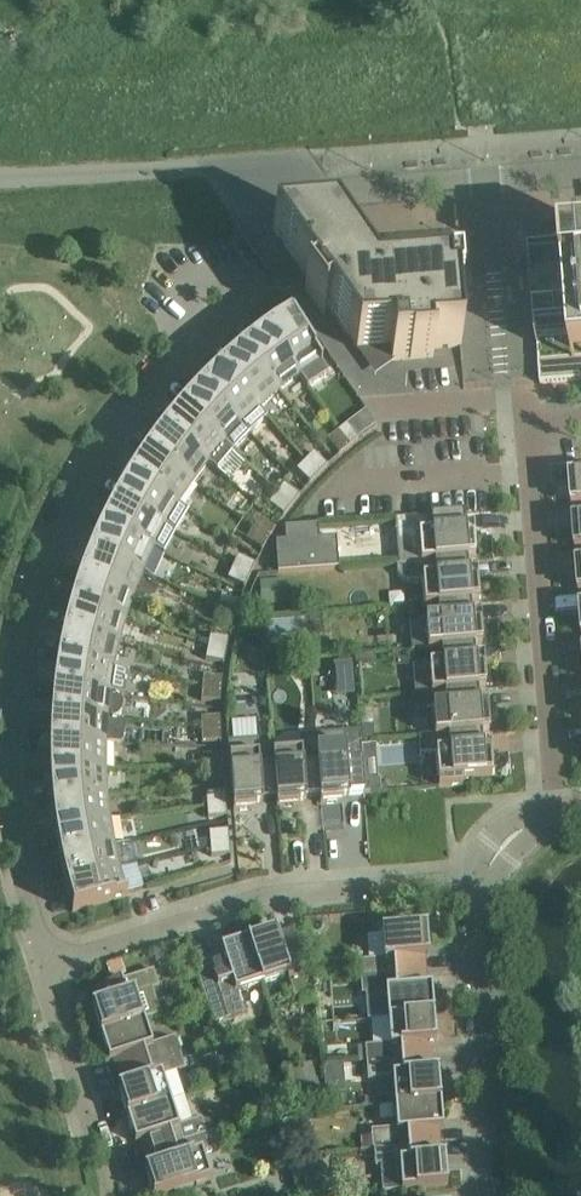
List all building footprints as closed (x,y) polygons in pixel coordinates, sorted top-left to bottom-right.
[(447,277),(376,283),(334,223),(273,228),(357,349),(391,346),(392,360),(433,356),(433,354),(430,355),(430,348),(461,345),(457,292),(461,291),(459,271),(446,273),(447,277)] [(530,255),(531,270),(540,375),(540,383),(580,380),(580,243),(579,243),(580,251),(530,255)] [(274,327),(266,332),(269,335),(300,376),(308,388),(330,373),(322,361),(291,315),(289,316),(282,322),(274,327)] [(266,332),(244,349),(246,352),(279,392),(300,376),(269,335),(266,332)] [(244,349),(222,367),(225,370),(259,408),(279,392),(246,352),(244,349)] [(209,380),(202,387),(205,390),(249,434),(268,417),(259,408),(225,370),(222,367),(216,374),(209,380)] [(189,401),(182,408),(185,410),(224,444),(232,452),(249,434),(205,390),(202,387),(195,394),(189,401)] [(170,422),(164,429),(167,432),(207,463),(217,471),(232,452),(224,444),(185,410),(182,408),(176,415),(170,422)] [(347,424),(337,431),(349,446),(358,438),(347,424)] [(164,429),(147,452),(150,454),(192,484),(207,463),(167,432),(164,429)] [(339,454),(349,446),(337,431),(327,439),(339,454)] [(147,452),(131,475),(135,477),(177,505),(192,484),(150,454),(147,452)] [(313,452),(305,461),(318,474),(327,465),(313,452)] [(310,483),(318,474),(305,461),(296,469),(310,483)] [(131,475),(116,500),(120,502),(175,533),(188,511),(177,505),(135,477),(131,475)] [(570,484),(572,507),(579,506),(580,506),(580,476),(577,477),(578,483),(570,484)] [(284,484),(277,492),(291,505),(299,495),(284,484)] [(269,503),(284,515),(291,505),(277,492),(269,503)] [(116,500),(103,525),(107,526),(152,549),(163,554),(175,533),(120,502),(116,500)] [(464,514),(395,519),(398,563),(475,557),(473,536),(466,536),(464,514)] [(259,518),(252,529),(269,539),(275,528),(259,518)] [(103,525),(91,550),(95,552),(142,572),(152,549),(107,526),(103,525)] [(319,539),(318,525),(285,528),(286,541),(276,542),(278,573),(339,568),(336,538),(319,539)] [(263,549),(269,539),(252,529),(246,540),(263,549)] [(91,550),(81,577),(85,578),(132,595),(142,572),(95,552),(91,550)] [(238,556),(233,567),(250,575),(255,564),(238,556)] [(438,605),(471,602),(478,602),(476,579),(469,580),(468,559),(475,558),(475,557),(396,563),(397,573),(399,577),(403,580),(408,581),(422,580),(424,606),(438,605)] [(245,586),(250,575),(233,567),(228,578),(245,586)] [(81,577),(72,604),(76,605),(124,619),(132,595),(85,578),(81,577)] [(260,579),(261,604),(281,603),(280,579),(260,579)] [(222,594),(218,606),(236,612),(240,600),(222,594)] [(473,623),(471,602),(438,605),(439,619),(410,622),(412,651),(441,648),(475,646),(482,645),(480,622),(473,623)] [(72,604),(65,631),(68,632),(118,644),(124,619),(76,605),(72,604)] [(232,624),(236,612),(218,606),(214,618),(232,624)] [(322,615),(310,616),(311,630),(323,630),(322,615)] [(65,631),(58,659),(62,659),(112,669),(118,644),(68,632),(65,631)] [(210,635),(207,647),(226,650),(229,638),(210,635)] [(413,665),(415,694),(485,688),(483,666),(476,667),(475,646),(441,648),(442,655),(442,663),(432,663),(413,665)] [(224,663),(226,650),(207,647),(205,659),(224,663)] [(432,663),(442,663),(442,655),(432,656),(432,663)] [(55,677),(54,687),(58,687),(108,694),(114,695),(119,695),(125,696),(129,672),(123,671),(118,670),(112,669),(62,659),(58,659),(57,668),(55,677)] [(351,664),(334,665),(337,696),(354,694),(351,664)] [(203,675),(202,686),(202,688),(221,689),(222,677),(203,675)] [(51,705),(51,715),(55,715),(105,719),(117,718),(121,713),(122,704),(119,698),(108,694),(58,687),(54,687),(52,696),(51,705)] [(201,700),(220,702),(221,689),(202,688),(201,700)] [(419,736),(419,737),(488,731),(487,709),(480,710),(478,689),(485,689),(485,688),(415,694),(445,692),(446,706),(432,707),(434,735),(419,736)] [(49,734),(49,743),(53,743),(104,745),(110,745),(115,745),(121,745),(122,721),(117,720),(111,720),(105,719),(55,715),(51,715),(50,724),(49,734)] [(201,717),(201,727),(201,729),(220,728),(220,716),(201,717)] [(361,726),(362,739),(374,738),(373,725),(361,726)] [(202,742),(221,741),(220,728),(201,729),(202,742)] [(344,732),(315,734),(320,797),(320,804),(343,802),(342,795),(365,793),(364,781),(362,761),(361,746),(360,730),(344,732)] [(488,732),(488,731),(419,737),(420,754),(436,752),(439,787),(463,785),(463,778),(492,776),(490,753),(484,753),(482,733),(488,732)] [(300,751),(273,753),(274,767),(278,807),(299,805),(299,799),(309,798),(320,797),(315,734),(299,735),(300,751)] [(257,739),(228,741),(233,811),(256,809),(255,802),(266,801),(276,800),(277,807),(278,807),(274,767),(263,767),(260,768),(257,739)] [(53,743),(49,743),(49,771),(53,771),(104,770),(104,745),(53,743)] [(375,745),(361,746),(362,761),(376,760),(375,745)] [(203,755),(204,767),(223,766),(222,754),(203,755)] [(224,778),(223,766),(204,767),(205,780),(224,778)] [(53,771),(49,771),(51,800),(55,800),(105,795),(104,773),(104,770),(53,771)] [(378,779),(364,781),(365,793),(382,792),(381,779),(378,779)] [(206,793),(207,805),(226,803),(225,791),(206,793)] [(55,800),(51,800),(54,828),(58,827),(108,820),(105,795),(55,800)] [(226,803),(207,805),(208,817),(227,816),(226,803)] [(58,827),(54,828),(58,856),(112,845),(108,820),(58,827)] [(209,831),(210,844),(229,842),(228,830),(209,831)] [(210,847),(210,844),(209,838),(198,841),(200,849),(210,847)] [(62,855),(58,856),(61,869),(65,883),(68,882),(118,870),(136,866),(131,842),(112,845),(62,855)] [(229,842),(210,844),(210,847),(211,856),(230,854),(229,842)] [(72,910),(72,912),(127,895),(127,893),(125,894),(118,870),(65,883),(72,910)] [(383,958),(359,960),(360,977),(425,972),(424,958),(429,958),(427,928),(404,930),(404,926),(387,928),(387,931),(381,931),(383,958)] [(275,930),(248,939),(262,983),(287,975),(294,998),(311,992),(291,929),(276,935),(275,930)] [(237,991),(262,983),(248,939),(221,948),(222,952),(207,957),(210,966),(196,971),(213,1024),(245,1014),(237,991)] [(121,960),(106,964),(111,978),(125,973),(121,960)] [(153,970),(91,990),(96,1005),(91,1006),(100,1034),(143,1019),(160,1014),(152,989),(159,987),(153,970)] [(425,972),(360,977),(360,978),(361,994),(386,992),(388,1018),(433,1014),(431,986),(426,986),(425,972)] [(373,1046),(365,1047),(366,1063),(432,1058),(431,1043),(436,1043),(433,1014),(388,1018),(389,1041),(390,1045),(373,1046)] [(143,1019),(100,1034),(109,1061),(113,1060),(117,1073),(180,1053),(174,1037),(151,1044),(143,1019)] [(122,1087),(117,1088),(126,1115),(170,1101),(162,1076),(185,1069),(180,1053),(117,1073),(122,1087)] [(432,1058),(366,1063),(367,1079),(392,1077),(394,1103),(440,1100),(438,1071),(433,1072),(432,1058)] [(310,1063),(288,1070),(300,1109),(322,1103),(310,1063)] [(339,1063),(323,1064),(323,1066),(324,1071),(324,1080),(333,1080),(339,1073),(339,1065),(339,1063)] [(270,1089),(254,1094),(259,1113),(275,1109),(270,1089)] [(396,1129),(372,1131),(373,1139),(374,1148),(398,1146),(439,1143),(438,1129),(443,1128),(440,1100),(394,1103),(396,1129)] [(170,1101),(126,1115),(135,1143),(139,1141),(144,1155),(206,1134),(201,1118),(178,1126),(170,1101)] [(144,1170),(152,1195),(159,1195),(174,1191),(175,1194),(191,1189),(190,1186),(197,1184),(211,1179),(203,1153),(218,1148),(216,1142),(213,1132),(211,1133),(206,1134),(144,1155),(148,1168),(144,1170)] [(374,1148),(373,1139),(360,1140),(361,1149),(374,1148)] [(398,1146),(374,1148),(375,1165),(380,1164),(382,1192),(401,1190),(447,1187),(445,1157),(440,1157),(439,1143),(398,1146)]
